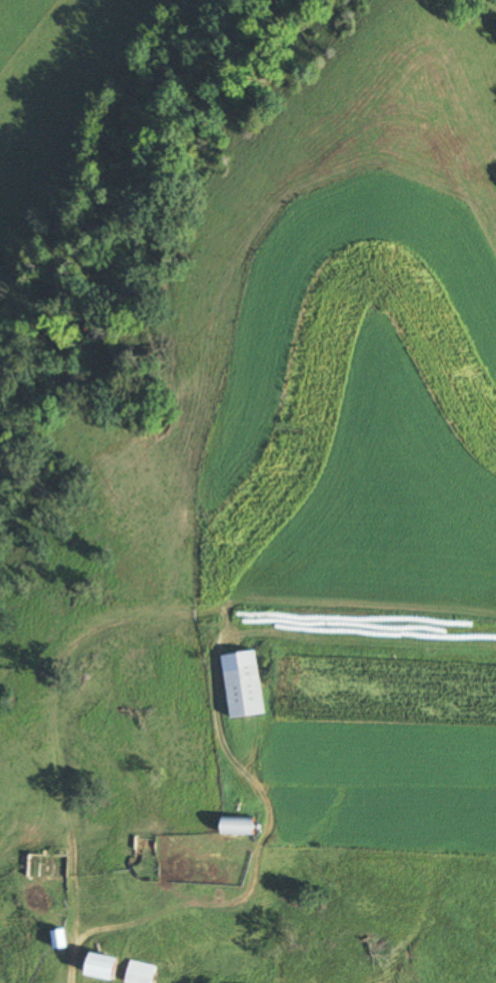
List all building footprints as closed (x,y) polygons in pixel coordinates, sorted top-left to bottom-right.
[(67,600),(53,599),(52,611),(67,611),(67,600)] [(266,713),(258,650),(224,655),(232,718),(266,713)] [(259,833),(259,816),(224,816),(224,833),(259,833)] [(158,857),(158,835),(123,835),(123,857),(158,857)] [(70,854),(30,854),(30,878),(70,878),(70,854)] [(119,957),(92,955),(91,977),(118,979),(119,957)] [(156,966),(131,961),(126,982),(153,982),(156,966)]
